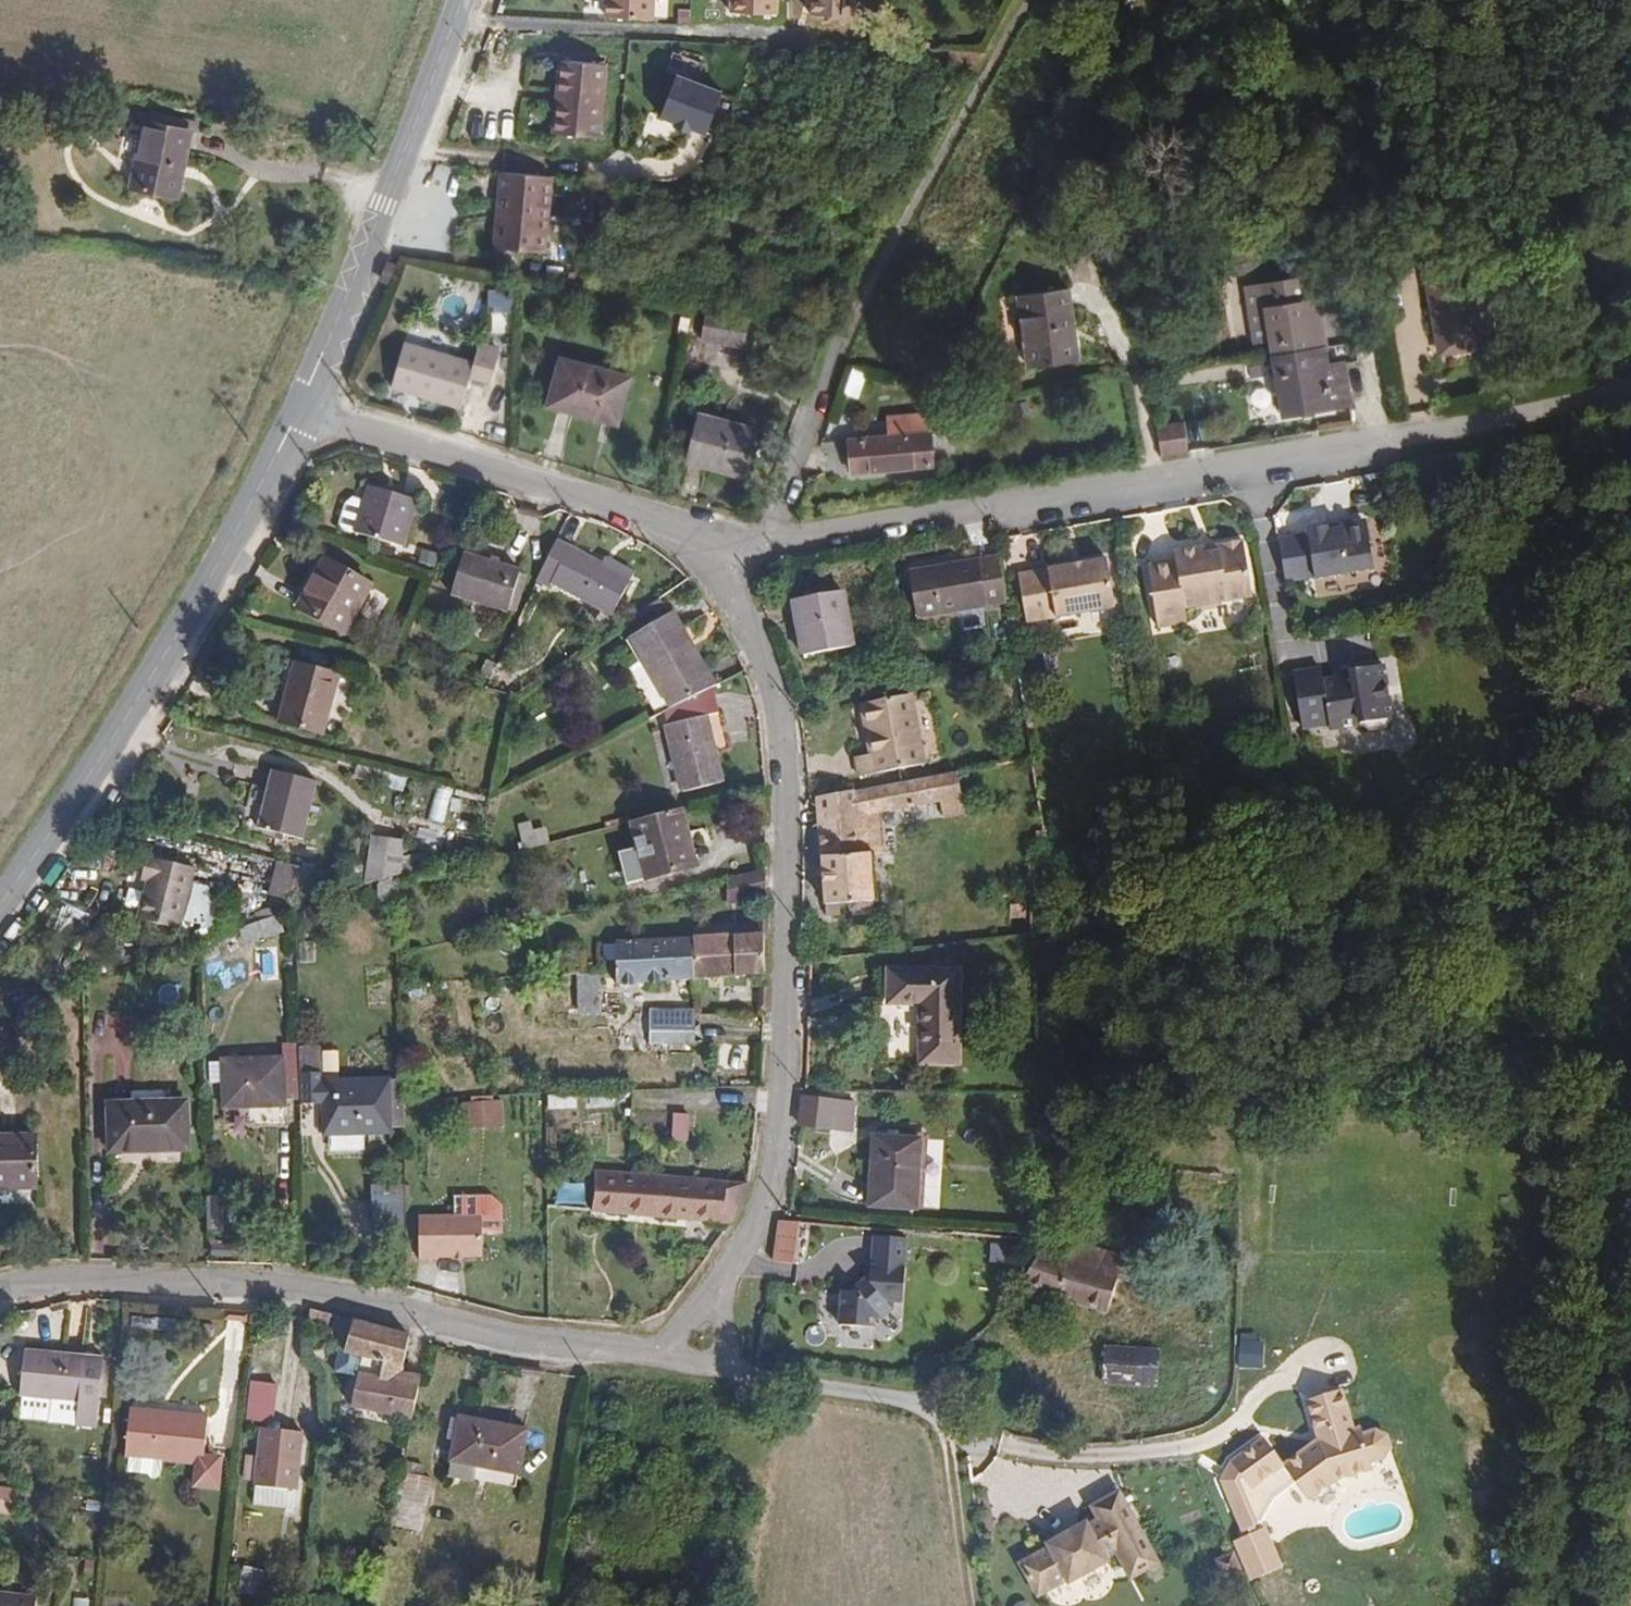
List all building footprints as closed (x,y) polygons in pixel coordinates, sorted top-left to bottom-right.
[(589,21),(637,24),(638,0),(590,0),(589,21)] [(600,67),(554,64),(548,139),(594,142),(600,67)] [(723,98),(676,81),(660,125),(674,130),(672,134),(689,140),(690,136),(698,139),(707,143),(723,98)] [(146,124),(131,193),(181,204),(196,134),(146,124)] [(489,220),(486,252),(538,256),(545,179),(494,174),(490,209),(501,210),(500,220),(489,220)] [(1472,243),(1422,252),(1440,346),(1495,336),(1481,259),(1475,260),(1472,243)] [(1331,293),(1327,269),(1264,279),(1273,335),(1291,332),(1286,301),(1331,293)] [(1294,349),(1341,340),(1333,293),(1331,293),(1286,301),(1291,332),(1294,349)] [(1067,299),(1018,309),(1033,380),(1082,371),(1067,299)] [(752,320),(701,312),(697,341),(748,349),(752,320)] [(1344,358),(1341,340),(1294,349),(1304,407),(1367,398),(1361,355),(1344,358)] [(405,351),(390,394),(459,417),(467,393),(487,400),(500,363),(477,355),(471,373),(405,351)] [(625,382),(556,364),(545,407),(614,425),(625,382)] [(908,427),(915,426),(933,423),(931,409),(904,413),(906,427),(908,427)] [(914,463),(908,427),(906,427),(901,428),(898,413),(863,419),(866,435),(827,442),(834,478),(914,463)] [(1178,453),(1199,449),(1195,424),(1174,426),(1178,453)] [(754,451),(701,429),(683,472),(737,494),(754,451)] [(407,554),(417,513),(419,507),(372,495),(361,542),(407,554)] [(1284,542),(1289,585),(1319,581),(1319,582),(1378,574),(1372,529),(1370,529),(1369,526),(1351,528),(1349,533),(1333,535),(1333,530),(1313,533),(1313,537),(1284,542)] [(558,580),(554,586),(617,619),(637,582),(561,543),(546,573),(558,580)] [(1210,563),(1209,556),(1177,561),(1178,568),(1150,573),(1159,635),(1188,631),(1187,617),(1199,615),(1203,620),(1218,618),(1221,612),(1255,608),(1247,551),(1225,554),(1224,561),(1210,563)] [(1225,554),(1209,556),(1210,563),(1224,561),(1225,554)] [(327,563),(298,616),(345,642),(374,590),(327,563)] [(520,583),(483,571),(462,564),(448,605),(507,623),(520,583)] [(1010,608),(1004,565),(915,577),(921,620),(1010,608)] [(1109,566),(1020,579),(1027,627),(1117,614),(1109,566)] [(546,573),(539,586),(551,593),(554,586),(558,580),(546,573)] [(844,596),(797,603),(806,663),(853,656),(844,596)] [(630,632),(666,714),(674,710),(707,695),(710,694),(701,674),(697,675),(690,658),(693,656),(674,613),(630,632)] [(1385,659),(1357,663),(1353,669),(1338,671),(1324,673),(1322,660),(1293,664),(1301,720),(1330,716),(1336,722),(1360,717),(1368,725),(1385,723),(1392,713),(1385,659)] [(1353,669),(1357,663),(1337,665),(1338,671),(1353,669)] [(297,673),(280,735),(323,747),(340,685),(297,673)] [(870,748),(875,767),(929,755),(913,683),(864,694),(876,746),(870,748)] [(707,695),(674,710),(681,733),(664,738),(684,803),(723,792),(702,726),(716,722),(707,695)] [(865,770),(875,767),(870,748),(862,749),(865,770)] [(988,813),(982,770),(955,775),(960,802),(963,816),(988,813)] [(960,802),(955,775),(877,790),(831,797),(815,800),(830,921),(846,920),(845,906),(880,901),(873,856),(887,854),(881,817),(960,802)] [(272,779),(259,838),(305,847),(317,789),(272,779)] [(686,814),(632,826),(638,854),(622,858),(629,890),(691,876),(683,840),(691,838),(686,814)] [(527,827),(532,848),(555,842),(552,830),(540,833),(539,825),(527,827)] [(371,835),(368,883),(375,885),(381,882),(406,877),(407,877),(407,872),(410,851),(411,838),(371,835)] [(435,846),(410,851),(407,872),(437,866),(435,846)] [(326,868),(295,861),(286,893),(317,900),(326,868)] [(197,875),(153,864),(147,888),(152,888),(142,928),(182,936),(197,875)] [(406,877),(381,882),(381,912),(406,910),(406,877)] [(767,879),(727,888),(728,912),(766,906),(767,879)] [(284,914),(240,928),(246,945),(290,930),(284,914)] [(679,985),(766,980),(762,939),(677,944),(679,985)] [(677,944),(611,948),(614,989),(679,985),(677,944)] [(959,957),(889,962),(892,995),(923,994),(928,1050),(964,1048),(959,957)] [(561,971),(561,982),(579,981),(593,981),(593,969),(561,971)] [(593,981),(579,981),(581,1017),(605,1016),(603,980),(593,981)] [(656,1049),(696,1050),(696,1021),(657,1020),(656,1049)] [(222,1110),(299,1110),(299,1108),(299,1056),(299,1050),(280,1050),(279,1063),(222,1062),(222,1066),(221,1086),(222,1110)] [(320,1108),(320,1132),(323,1132),(350,1132),(384,1132),(384,1081),(319,1081),(318,1055),(299,1056),(299,1108),(320,1108)] [(207,1086),(221,1086),(222,1066),(207,1066),(207,1086)] [(384,1132),(397,1132),(397,1080),(384,1081),(384,1132)] [(505,1097),(464,1096),(464,1125),(505,1126),(505,1097)] [(837,1105),(840,1137),(859,1135),(856,1103),(837,1105)] [(837,1105),(808,1107),(811,1139),(840,1137),(837,1105)] [(299,1110),(299,1132),(320,1132),(320,1108),(299,1108),(299,1110)] [(107,1112),(107,1159),(186,1159),(186,1112),(107,1112)] [(350,1132),(323,1132),(324,1150),(350,1149),(350,1132)] [(924,1139),(874,1139),(873,1209),(924,1210),(924,1139)] [(0,1152),(0,1203),(36,1203),(36,1152),(0,1152)] [(731,1222),(746,1181),(592,1176),(591,1215),(731,1222)] [(406,1227),(405,1183),(373,1184),(374,1228),(406,1227)] [(480,1215),(418,1216),(418,1260),(434,1259),(435,1255),(481,1255),(480,1215)] [(783,1219),(781,1264),(807,1265),(808,1221),(783,1219)] [(1047,1229),(1028,1291),(1110,1316),(1121,1280),(1104,1275),(1112,1249),(1047,1229)] [(904,1240),(871,1241),(870,1277),(857,1297),(844,1296),(844,1329),(877,1330),(878,1321),(883,1321),(895,1312),(896,1303),(904,1303),(904,1240)] [(423,1422),(428,1375),(408,1372),(411,1333),(336,1320),(328,1347),(341,1360),(362,1363),(359,1413),(423,1422)] [(1160,1352),(1105,1350),(1103,1387),(1158,1388),(1160,1352)] [(103,1364),(25,1355),(20,1404),(77,1410),(74,1434),(95,1437),(103,1364)] [(1264,1355),(1241,1355),(1241,1382),(1264,1382),(1264,1355)] [(1313,1496),(1340,1476),(1341,1475),(1374,1465),(1372,1456),(1384,1453),(1390,1444),(1387,1434),(1377,1428),(1366,1432),(1363,1424),(1356,1427),(1345,1388),(1309,1397),(1320,1436),(1289,1459),(1313,1496)] [(275,1428),(277,1397),(277,1391),(254,1389),(252,1427),(267,1428),(275,1428)] [(181,1417),(140,1412),(136,1456),(207,1463),(205,1487),(229,1489),(232,1458),(215,1456),(220,1418),(181,1414),(181,1417)] [(275,1428),(267,1428),(265,1455),(264,1481),(264,1486),(303,1489),(307,1430),(275,1428)] [(529,1436),(462,1428),(457,1473),(525,1480),(529,1436)] [(413,1504),(438,1508),(444,1456),(419,1453),(413,1504)] [(264,1481),(265,1455),(257,1455),(256,1481),(264,1481)] [(16,1489),(0,1486),(0,1510),(11,1512),(16,1489)] [(1115,1548),(1121,1559),(1131,1554),(1140,1568),(1158,1558),(1117,1486),(1089,1502),(1097,1515),(1088,1520),(1086,1516),(1070,1525),(1073,1530),(1059,1537),(1057,1532),(1045,1539),(1048,1543),(1019,1559),(1037,1592),(1068,1574),(1070,1578),(1107,1557),(1105,1554),(1115,1548)] [(1070,1525),(1057,1532),(1059,1537),(1073,1530),(1070,1525)] [(1233,1541),(1244,1565),(1251,1579),(1285,1566),(1268,1527),(1233,1541)] [(1131,1554),(1121,1559),(1134,1584),(1140,1568),(1131,1554)]
